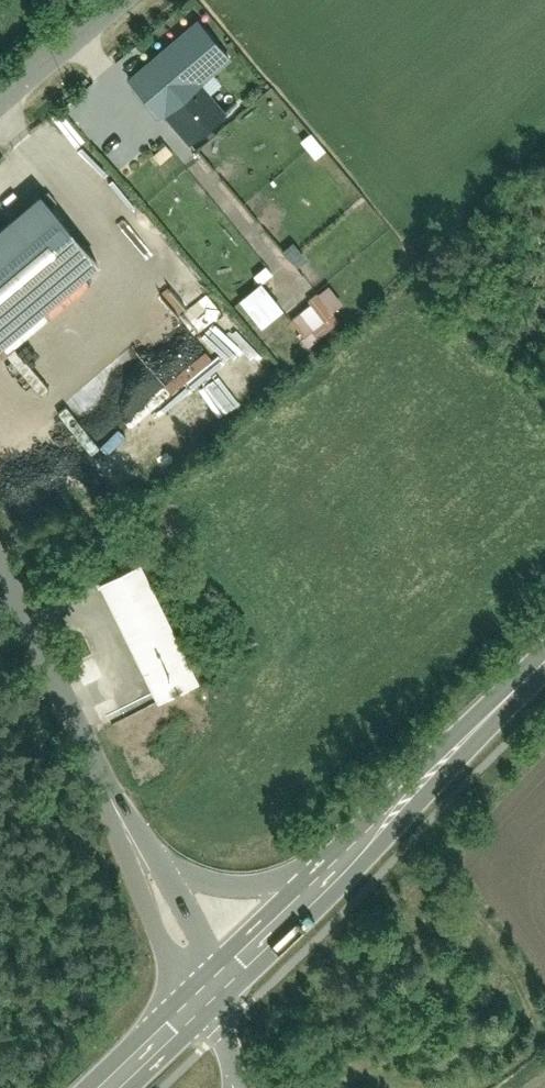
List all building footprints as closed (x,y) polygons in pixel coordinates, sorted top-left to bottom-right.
[(200,18),(125,81),(187,154),(231,116),(207,88),(237,61),(200,18)] [(0,217),(0,343),(90,266),(28,193),(0,217)] [(345,320),(338,310),(349,302),(336,283),(293,315),(314,343),(345,320)] [(144,558),(100,581),(163,702),(207,679),(144,558)]
